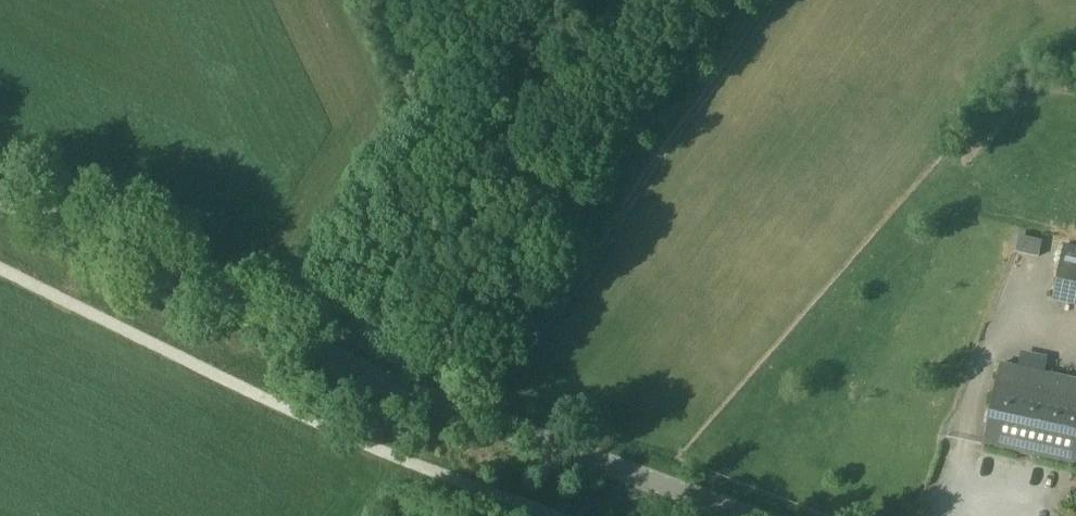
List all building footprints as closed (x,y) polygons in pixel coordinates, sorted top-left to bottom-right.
[(1065,244),(1053,300),(1075,305),(1075,247),(1065,244)] [(1001,364),(983,445),(1075,465),(1075,380),(1021,368),(1001,364)]
